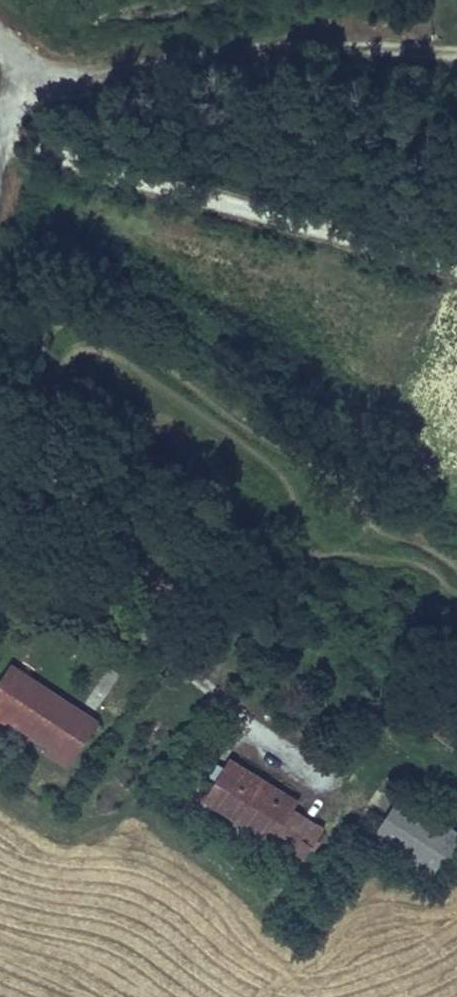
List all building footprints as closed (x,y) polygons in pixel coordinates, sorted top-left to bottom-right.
[(66,771),(97,721),(10,666),(0,681),(0,719),(46,748),(41,755),(66,771)] [(197,808),(200,803),(207,792),(221,768),(203,757),(179,798),(197,808)] [(286,811),(293,799),(226,759),(221,768),(207,792),(240,812),(233,823),(301,864),(321,831),(286,811)] [(233,823),(240,812),(207,792),(200,803),(233,823)] [(396,796),(369,839),(434,880),(456,844),(456,835),(396,796)]
